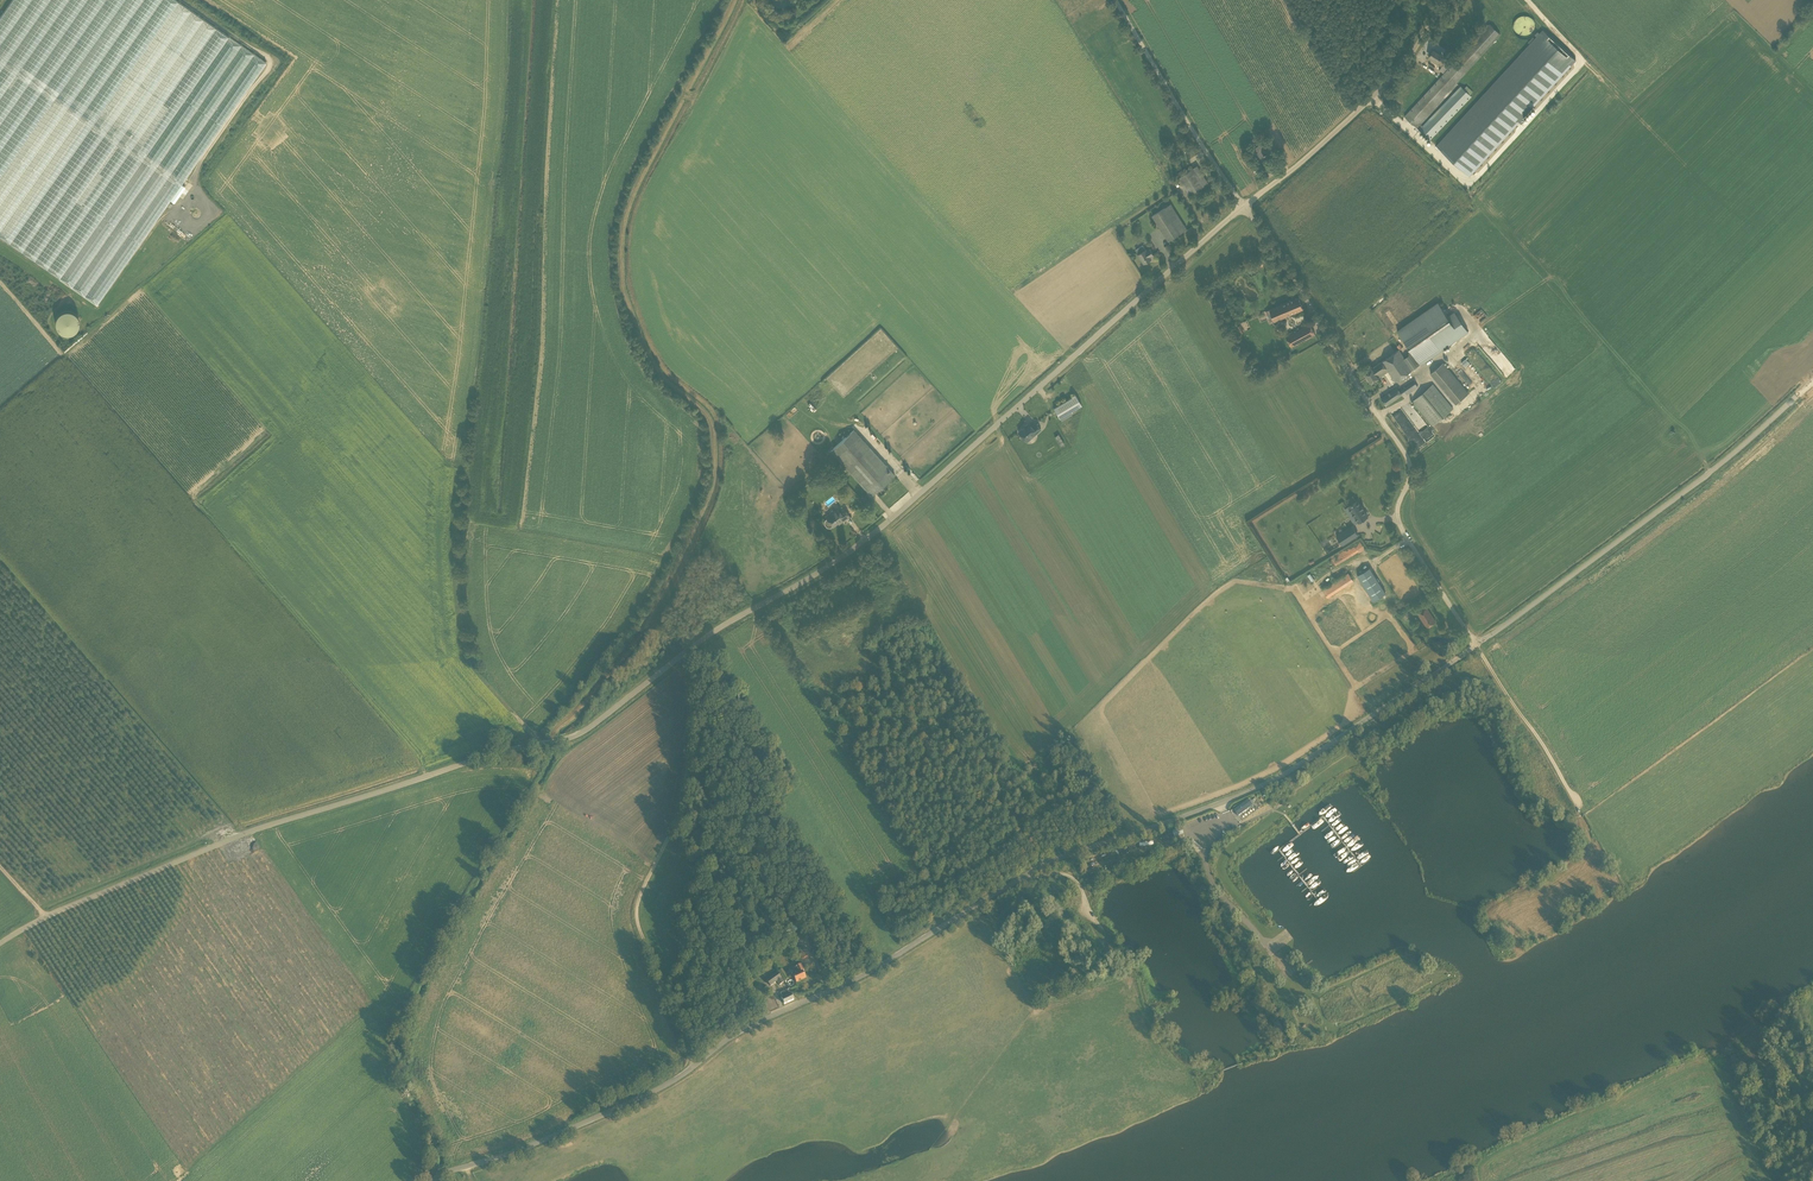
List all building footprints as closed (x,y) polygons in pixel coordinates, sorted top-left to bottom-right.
[(177,0),(12,0),(0,18),(0,237),(96,305),(171,199),(175,202),(186,186),(182,183),(267,62),(177,0)] [(1405,116),(1416,126),(1461,77),(1501,33),(1491,23),(1458,58),(1445,73),(1439,79),(1405,116)] [(1436,146),(1470,176),(1576,60),(1543,30),(1436,146)] [(1431,59),(1442,66),(1440,69),(1444,72),(1450,65),(1440,59),(1442,55),(1433,49),(1429,56),(1432,58),(1431,59)] [(1430,139),(1471,96),(1461,86),(1419,129),(1430,139)] [(1439,104),(1432,112),(1433,113),(1440,106),(1439,104)] [(1261,158),(1268,153),(1261,143),(1254,148),(1261,158)] [(1197,165),(1179,176),(1190,195),(1209,183),(1197,165)] [(1181,232),(1187,229),(1171,203),(1153,215),(1169,240),(1181,232)] [(191,214),(198,219),(202,212),(195,207),(191,214)] [(1149,248),(1146,249),(1143,245),(1136,249),(1139,255),(1138,256),(1140,259),(1141,258),(1144,263),(1152,258),(1151,257),(1154,255),(1149,248)] [(1274,320),(1301,309),(1303,308),(1299,297),(1270,309),(1274,320)] [(1417,366),(1469,331),(1455,312),(1448,317),(1444,310),(1439,303),(1398,331),(1411,349),(1410,350),(1409,355),(1417,366)] [(58,333),(76,333),(76,311),(58,311),(58,333)] [(1310,323),(1309,324),(1286,336),(1288,339),(1287,339),(1290,345),(1291,344),(1292,347),(1316,334),(1310,323)] [(1413,369),(1399,349),(1364,373),(1371,383),(1388,371),(1395,381),(1413,369)] [(1469,392),(1444,362),(1430,373),(1456,403),(1469,392)] [(1400,391),(1397,387),(1381,398),(1386,405),(1402,394),(1404,396),(1418,386),(1415,381),(1400,391)] [(1433,425),(1453,408),(1433,384),(1412,401),(1433,425)] [(1060,418),(1082,405),(1075,394),(1053,407),(1060,418)] [(1417,411),(1409,416),(1425,441),(1433,436),(1417,411)] [(1026,440),(1040,428),(1035,422),(1031,426),(1028,422),(1018,431),(1020,433),(1019,433),(1019,435),(1021,437),(1023,437),(1026,440)] [(895,475),(854,429),(827,454),(832,459),(836,456),(841,462),(837,465),(842,471),(846,467),(872,496),(895,475)] [(1348,506),(1344,509),(1349,516),(1354,524),(1358,522),(1368,516),(1357,500),(1348,506)] [(825,515),(827,518),(826,519),(825,521),(825,523),(827,526),(829,527),(831,526),(833,525),(833,526),(844,517),(845,519),(849,515),(844,507),(839,510),(838,508),(832,512),(831,511),(825,515)] [(1358,534),(1352,525),(1337,535),(1343,544),(1358,534)] [(1336,564),(1365,547),(1360,539),(1335,553),(1337,556),(1333,559),(1336,564)] [(1357,575),(1373,600),(1386,592),(1370,567),(1357,575)] [(1354,580),(1348,572),(1323,589),(1328,597),(1354,580)] [(1427,626),(1430,625),(1436,621),(1427,607),(1418,613),(1427,626)] [(1253,806),(1248,800),(1234,810),(1239,816),(1253,806)] [(1182,829),(1173,832),(1175,837),(1184,834),(1182,829)] [(798,930),(793,923),(785,930),(790,936),(798,930)] [(790,937),(795,946),(800,943),(795,935),(790,937)] [(808,958),(806,953),(804,950),(801,951),(801,953),(797,955),(801,962),(808,958)] [(795,968),(798,974),(793,976),(797,983),(806,979),(802,972),(804,971),(802,965),(795,968)] [(785,982),(789,979),(782,970),(778,972),(785,982)] [(784,982),(782,978),(777,972),(767,980),(771,986),(776,981),(779,986),(784,982)] [(782,997),(781,998),(784,1004),(794,999),(791,993),(790,994),(788,989),(781,993),(782,997)]
